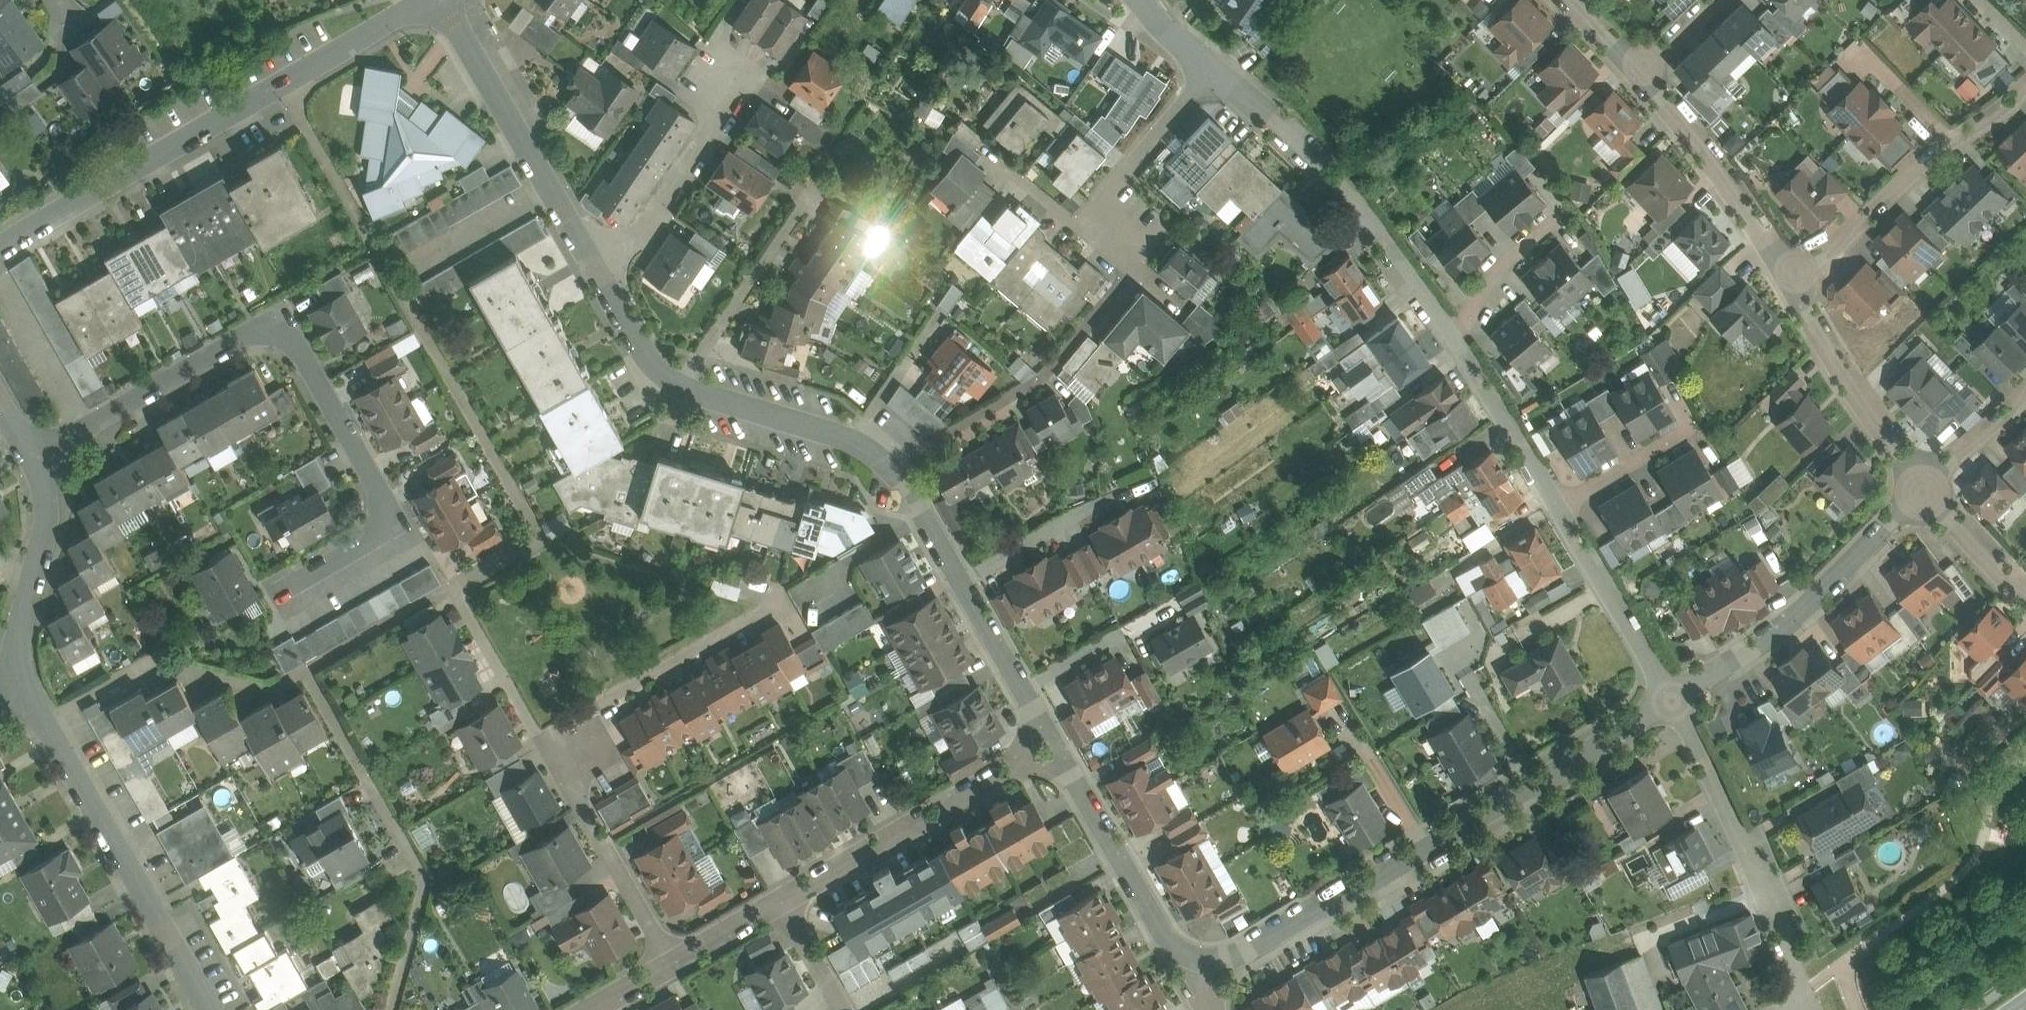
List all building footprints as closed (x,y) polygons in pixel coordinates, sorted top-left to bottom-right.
[(11,0),(7,0),(0,6),(0,65),(5,71),(19,61),(43,43),(11,0)] [(542,0),(516,0),(533,13),(544,21),(554,9),(542,0)] [(554,9),(564,17),(566,15),(565,14),(575,0),(542,0),(554,9)] [(785,0),(749,0),(748,2),(733,24),(780,56),(808,15),(785,0)] [(809,11),(820,19),(832,1),(832,0),(816,0),(809,11)] [(877,8),(899,23),(915,0),(882,0),(877,8)] [(960,9),(970,15),(979,0),(965,0),(960,9)] [(970,15),(980,22),(992,3),(989,1),(990,0),(979,0),(970,15)] [(1049,1),(1049,0),(1048,0),(1034,20),(1020,39),(1042,55),(1054,38),(1082,58),(1081,60),(1082,60),(1100,34),(1099,34),(1098,35),(1068,14),(1069,13),(1068,12),(1067,13),(1049,1)] [(1221,6),(1232,14),(1230,18),(1249,32),(1251,33),(1261,19),(1264,15),(1259,12),(1267,0),(1225,0),(1221,6)] [(1526,0),(1519,0),(1517,2),(1500,18),(1491,27),(1505,41),(1495,51),(1509,65),(1512,62),(1538,37),(1550,25),(1526,0)] [(1491,10),(1500,18),(1517,2),(1515,0),(1501,0),(1491,10)] [(1662,8),(1673,19),(1693,0),(1670,0),(1662,8)] [(1781,4),(1794,18),(1795,17),(1812,0),(1777,0),(1781,4)] [(1884,12),(1903,32),(1910,25),(1908,23),(1927,5),(1922,0),(1897,0),(1884,12)] [(1933,0),(1927,5),(1908,23),(1910,25),(1926,42),(1931,37),(1945,51),(1975,22),(1954,0),(1948,0),(1944,4),(1941,0),(1939,0),(1936,3),(1933,0)] [(1757,18),(1743,3),(1723,23),(1746,47),(1753,54),(1769,39),(1774,35),(1757,18)] [(1795,17),(1794,18),(1781,4),(1772,12),(1793,34),(1796,37),(1805,27),(1795,17)] [(1772,12),(1768,8),(1757,18),(1774,35),(1769,39),(1778,48),(1793,34),(1772,12)] [(1034,20),(1023,12),(1010,33),(1020,39),(1034,20)] [(533,13),(518,33),(547,54),(561,34),(544,21),(533,13)] [(970,15),(962,26),(973,33),(980,22),(970,15)] [(1283,35),(1261,19),(1251,33),(1249,32),(1246,37),(1263,55),(1283,35)] [(693,46),(654,20),(634,50),(633,51),(646,60),(672,77),(693,46)] [(1975,22),(1945,51),(1966,72),(1969,69),(1994,45),(1996,43),(1975,22)] [(112,23),(79,46),(91,63),(90,64),(104,84),(105,83),(138,60),(112,23)] [(1746,47),(1723,23),(1702,43),(1718,60),(1708,69),(1716,77),(1725,68),(1746,47)] [(1538,37),(1512,62),(1521,72),(1547,47),(1538,37)] [(646,60),(633,51),(634,50),(618,39),(611,50),(639,70),(646,60)] [(1718,60),(1702,43),(1692,52),(1708,69),(1718,60)] [(1596,73),(1568,44),(1540,72),(1551,83),(1539,94),(1553,109),(1556,106),(1555,105),(1563,96),(1567,100),(1584,84),(1596,73)] [(1994,45),(1969,69),(1986,86),(2010,62),(1994,45)] [(1105,49),(1091,69),(1100,76),(1114,56),(1105,49)] [(846,72),(815,51),(806,64),(803,65),(800,69),(800,72),(790,87),(797,91),(822,108),(823,107),(846,72)] [(1708,69),(1692,52),(1675,69),(1692,86),(1705,101),(1707,100),(1719,113),(1736,97),(1723,84),(1716,77),(1708,69)] [(1163,88),(1115,55),(1114,56),(1100,76),(1100,77),(1126,96),(1110,119),(1102,114),(1091,127),(1112,145),(1123,131),(1126,133),(1140,113),(1142,115),(1156,94),(1158,95),(1163,88)] [(24,68),(0,85),(9,98),(34,81),(19,61),(18,61),(24,68)] [(90,64),(62,83),(84,114),(113,94),(105,83),(104,84),(90,64)] [(441,116),(422,101),(416,107),(398,93),(401,71),(366,66),(358,116),(366,118),(361,155),(370,156),(366,182),(371,182),(370,188),(363,190),(374,217),(405,205),(403,200),(423,191),(421,186),(443,177),(441,171),(463,162),(466,164),(486,139),(447,109),(441,116)] [(1823,84),(1817,90),(1834,108),(1857,86),(1840,67),(1835,72),(1823,84)] [(1732,75),(1725,68),(1716,77),(1723,84),(1732,75)] [(1830,68),(1819,79),(1823,84),(1835,72),(1830,68)] [(610,72),(601,85),(579,69),(569,83),(578,89),(569,101),(595,119),(592,124),(606,134),(636,90),(610,72)] [(676,95),(657,81),(649,93),(660,100),(661,99),(670,105),(676,95)] [(1834,108),(1830,112),(1851,133),(1885,100),(1880,95),(1875,99),(1860,83),(1834,108)] [(1584,84),(1567,100),(1563,96),(1555,105),(1556,106),(1567,117),(1593,92),(1584,84)] [(1023,85),(988,128),(1016,152),(1040,124),(1055,136),(1055,137),(1067,122),(1023,85)] [(1705,101),(1692,86),(1683,95),(1710,122),(1719,113),(1707,100),(1705,101)] [(822,108),(797,91),(789,103),(796,108),(818,123),(827,110),(823,107),(822,108)] [(1639,120),(1612,92),(1587,117),(1617,149),(1629,137),(1625,133),(1639,120)] [(925,94),(914,113),(921,118),(934,99),(925,94)] [(670,105),(661,99),(660,100),(649,117),(654,120),(646,132),(674,152),(694,122),(670,105)] [(1885,100),(1851,133),(1871,154),(1875,150),(1898,128),(1901,125),(1886,109),(1890,105),(1885,100)] [(787,122),(760,104),(743,129),(779,154),(796,130),(796,129),(787,122)] [(818,123),(796,108),(787,122),(796,129),(796,130),(816,143),(826,128),(818,123)] [(983,137),(961,119),(954,131),(974,148),(983,137)] [(1105,154),(1067,122),(1055,137),(1055,136),(1045,147),(1064,163),(1051,179),(1070,194),(1087,174),(1088,175),(1095,166),(1094,165),(1103,155),(1104,156),(1105,154)] [(1210,122),(1189,143),(1187,141),(1166,164),(1176,173),(1178,172),(1197,190),(1195,192),(1196,192),(1218,168),(1209,159),(1228,139),(1210,122)] [(2013,136),(2011,134),(2002,142),(2005,145),(1999,150),(2022,175),(2025,171),(2025,124),(2013,136)] [(1898,128),(1875,150),(1893,168),(1916,146),(1898,128)] [(1728,152),(1740,138),(1732,130),(1719,144),(1728,152)] [(974,148),(954,131),(943,150),(960,159),(963,155),(973,163),(981,154),(974,148)] [(646,132),(618,172),(647,192),(674,152),(646,132)] [(1629,137),(1617,149),(1623,155),(1609,168),(1619,178),(1645,153),(1629,137)] [(1228,139),(1209,159),(1218,168),(1237,148),(1228,139)] [(761,155),(741,142),(733,153),(753,167),(761,155)] [(279,144),(247,162),(253,173),(230,186),(258,235),(264,245),(319,213),(279,144)] [(1535,167),(1516,146),(1504,156),(1514,167),(1515,166),(1523,177),(1535,167)] [(1281,189),(1237,148),(1218,168),(1196,192),(1211,206),(1229,187),(1258,214),(1279,191),(1281,189)] [(733,153),(728,150),(706,183),(721,194),(714,204),(715,209),(722,214),(726,213),(734,218),(741,207),(742,208),(755,190),(763,196),(773,181),(753,167),(733,153)] [(973,163),(963,155),(960,159),(945,177),(947,180),(938,191),(953,204),(956,207),(980,178),(985,173),(973,163)] [(1661,155),(1627,187),(1656,217),(1657,218),(1676,200),(1691,186),(1661,155)] [(1846,190),(1821,164),(1808,176),(1833,202),(1846,190)] [(483,165),(459,179),(466,191),(490,177),(483,165)] [(522,185),(511,165),(501,171),(511,191),(512,190),(522,185)] [(1523,177),(1515,166),(1514,167),(1495,183),(1525,220),(1545,203),(1523,177)] [(1975,167),(1959,182),(1956,179),(1947,188),(1950,191),(1943,198),(1940,195),(1923,212),(1939,229),(1948,220),(1968,240),(2004,205),(2007,208),(2020,195),(1995,169),(1986,178),(1975,167)] [(1808,176),(1802,170),(1787,184),(1793,190),(1784,199),(1794,209),(1789,215),(1798,225),(1804,219),(1813,228),(1836,206),(1808,176)] [(466,191),(438,207),(449,226),(511,191),(501,171),(500,171),(490,177),(466,191)] [(618,172),(610,184),(605,180),(593,197),(593,198),(605,206),(627,221),(647,192),(618,172)] [(224,176),(161,211),(168,222),(194,268),(195,270),(258,235),(230,186),(224,176)] [(980,178),(956,207),(953,204),(950,207),(951,209),(946,215),(966,232),(982,214),(998,195),(999,194),(980,178)] [(1525,220),(1495,183),(1479,196),(1478,197),(1487,207),(1509,234),(1525,220)] [(1479,196),(1472,188),(1462,197),(1478,215),(1487,207),(1478,197),(1479,196)] [(1297,202),(1294,205),(1279,191),(1258,214),(1253,218),(1240,232),(1256,247),(1277,224),(1306,251),(1326,230),(1297,202)] [(605,206),(593,198),(593,197),(586,192),(580,200),(585,208),(598,217),(605,206)] [(998,195),(982,214),(991,222),(1007,203),(998,195)] [(1478,215),(1462,197),(1452,205),(1454,206),(1455,206),(1469,223),(1478,215)] [(1676,200),(1657,218),(1656,217),(1649,224),(1659,234),(1676,218),(1685,209),(1676,200)] [(867,218),(835,201),(823,219),(834,226),(841,217),(859,230),(867,218)] [(1014,210),(1007,203),(991,222),(1010,238),(997,253),(969,229),(966,232),(957,244),(994,275),(1035,226),(1035,227),(1040,221),(1020,203),(1014,210)] [(1469,223),(1455,206),(1454,206),(1438,220),(1443,226),(1474,263),(1490,249),(1469,223)] [(438,207),(386,237),(398,257),(450,228),(449,226),(438,207)] [(1236,208),(1226,220),(1236,229),(1247,217),(1236,208)] [(1728,242),(1700,212),(1684,227),(1673,238),(1673,239),(1701,268),(1728,242)] [(1933,241),(1907,213),(1891,228),(1926,264),(1950,241),(1942,232),(1933,241)] [(536,217),(473,253),(485,272),(516,255),(547,237),(536,217)] [(859,230),(841,217),(834,226),(831,231),(830,229),(822,240),(861,266),(871,252),(863,247),(869,237),(859,230)] [(1659,234),(1649,243),(1658,253),(1673,239),(1673,238),(1684,227),(1676,218),(1659,234)] [(194,268),(168,222),(147,234),(171,276),(174,280),(194,268)] [(1030,306),(1069,260),(1043,238),(1045,235),(1035,227),(1035,226),(994,275),(1030,306)] [(1474,263),(1443,226),(1427,239),(1426,239),(1434,249),(1457,276),(1474,263)] [(1427,239),(1417,227),(1408,235),(1424,257),(1434,249),(1426,239),(1427,239)] [(1926,264),(1891,228),(1876,242),(1902,270),(1894,279),(1902,287),(1926,264)] [(719,247),(696,230),(686,243),(703,255),(702,256),(709,261),(719,247)] [(1339,242),(1326,230),(1306,251),(1306,252),(1301,257),(1310,266),(1339,242)] [(147,234),(126,246),(150,288),(149,288),(152,293),(158,304),(176,294),(171,285),(175,283),(174,280),(171,276),(147,234)] [(686,243),(673,235),(646,274),(676,295),(702,256),(703,255),(686,243)] [(861,266),(822,240),(812,254),(809,251),(802,261),(837,285),(844,290),(861,266)] [(1581,266),(1560,242),(1540,259),(1574,299),(1593,283),(1594,282),(1581,266)] [(150,288),(126,246),(105,258),(111,268),(132,304),(152,293),(149,288),(150,288)] [(1207,270),(1179,247),(1159,271),(1186,294),(1207,270)] [(1597,252),(1581,266),(1594,282),(1593,283),(1603,294),(1616,284),(1597,252)] [(473,253),(411,289),(422,308),(469,281),(485,272),(473,253)] [(1349,254),(1337,263),(1334,258),(1324,265),(1328,270),(1320,275),(1331,292),(1324,297),(1329,303),(1365,277),(1349,254)] [(16,280),(37,268),(30,255),(10,269),(16,280)] [(485,272),(469,281),(505,344),(552,317),(516,255),(485,272)] [(802,261),(797,258),(790,268),(799,274),(792,285),(786,305),(821,315),(826,301),(837,285),(802,261)] [(1574,299),(1540,259),(1521,276),(1554,316),(1574,299)] [(1069,260),(1030,306),(1053,325),(1065,312),(1071,317),(1086,300),(1081,296),(1088,288),(1094,292),(1106,277),(1086,260),(1078,268),(1069,260)] [(1865,266),(1847,283),(1839,283),(1833,289),(1833,297),(1839,304),(1847,304),(1857,314),(1857,313),(1862,319),(1870,319),(1876,313),(1877,305),(1883,299),(1875,291),(1882,284),(1865,266)] [(1720,267),(1694,292),(1710,309),(1736,284),(1720,267)] [(37,268),(16,280),(22,290),(43,278),(37,268)] [(111,268),(83,284),(115,339),(143,323),(132,304),(111,268)] [(341,272),(317,286),(327,303),(342,294),(343,295),(351,290),(341,272)] [(1894,279),(1891,276),(1882,284),(1875,291),(1883,299),(1892,308),(1907,293),(1902,287),(1894,279)] [(1365,277),(1329,303),(1334,310),(1341,306),(1352,321),(1360,316),(1363,320),(1373,314),(1370,309),(1381,300),(1365,277)] [(43,278),(22,290),(29,301),(49,289),(43,278)] [(2016,281),(2007,290),(2020,304),(2021,303),(2025,309),(2025,291),(2016,281)] [(940,303),(951,311),(965,289),(954,282),(940,303)] [(115,339),(83,284),(55,300),(61,310),(68,321),(74,331),(80,342),(86,353),(87,355),(115,339)] [(49,289),(29,301),(35,311),(55,300),(49,289)] [(1776,318),(1757,298),(1754,301),(1743,289),(1713,317),(1731,337),(1741,327),(1753,339),(1760,340),(1765,335),(1766,328),(1776,318)] [(1143,291),(1104,338),(1120,352),(1134,335),(1149,348),(1152,344),(1163,352),(1172,341),(1176,344),(1188,330),(1188,329),(1184,326),(1143,291)] [(327,303),(312,311),(319,324),(317,326),(324,338),(326,336),(334,349),(364,332),(343,295),(342,294),(327,303)] [(1321,298),(1305,310),(1310,317),(1329,303),(1324,297),(1322,298),(1321,298)] [(1540,318),(1523,298),(1514,306),(1518,311),(1518,310),(1531,325),(1540,318)] [(55,300),(35,311),(41,322),(61,310),(55,300)] [(1298,300),(1283,311),(1285,313),(1295,327),(1310,317),(1305,310),(1298,300)] [(786,305),(777,302),(773,313),(775,314),(774,319),(761,315),(758,326),(804,340),(807,329),(816,331),(821,315),(786,305)] [(1329,303),(1310,317),(1315,324),(1334,310),(1329,303)] [(2021,303),(2020,304),(1998,325),(2025,355),(2025,309),(2021,303)] [(1227,327),(1201,305),(1192,316),(1215,335),(1227,327)] [(61,310),(41,322),(47,333),(68,321),(61,310)] [(1504,323),(1522,344),(1537,332),(1531,325),(1518,310),(1518,311),(1504,323)] [(1295,327),(1285,313),(1278,318),(1288,332),(1295,327)] [(1215,335),(1192,316),(1184,326),(1188,329),(1188,330),(1204,344),(1215,335)] [(552,317),(505,344),(541,406),(587,379),(552,317)] [(1310,317),(1295,327),(1306,344),(1321,333),(1315,324),(1310,317)] [(1397,318),(1368,338),(1377,350),(1364,360),(1370,369),(1412,339),(1397,318)] [(68,321),(47,333),(53,343),(74,331),(68,321)] [(758,326),(744,322),(740,337),(746,338),(742,353),(764,360),(781,365),(782,364),(786,350),(792,352),(796,339),(803,341),(804,340),(758,326)] [(1522,344),(1504,323),(1490,334),(1508,356),(1522,344)] [(1998,325),(1976,346),(1975,347),(1986,360),(2004,378),(2025,357),(2025,355),(1998,325)] [(0,332),(0,346),(13,338),(7,328),(0,332)] [(74,331),(53,343),(59,354),(80,342),(74,331)] [(1342,342),(1342,343),(1348,353),(1349,353),(1365,341),(1358,331),(1342,342)] [(1335,332),(1314,347),(1321,357),(1342,343),(1342,342),(1335,332)] [(1522,344),(1508,356),(1512,360),(1524,374),(1525,373),(1552,350),(1537,332),(1522,344)] [(1976,346),(1962,333),(1952,342),(1978,368),(1986,360),(1975,347),(1976,346)] [(981,363),(950,337),(930,360),(936,365),(928,376),(949,394),(953,397),(966,381),(969,381),(981,391),(994,375),(981,364),(981,363)] [(0,346),(0,359),(19,348),(13,338),(0,346)] [(1096,347),(1085,338),(1063,366),(1073,375),(1096,347)] [(1120,352),(1104,338),(1096,347),(1073,375),(1093,392),(1124,355),(1120,352)] [(1412,339),(1370,369),(1377,379),(1390,369),(1399,382),(1428,361),(1412,339)] [(1923,340),(1901,360),(1911,370),(1922,358),(1923,359),(1933,350),(1923,340)] [(80,342),(59,354),(65,365),(86,353),(80,342)] [(1321,357),(1321,358),(1327,367),(1348,353),(1342,343),(1321,357)] [(1673,376),(1654,345),(1642,353),(1660,384),(1673,376)] [(0,359),(0,363),(4,371),(25,359),(19,348),(0,359)] [(86,353),(65,365),(71,375),(92,363),(87,355),(86,353)] [(396,353),(370,368),(380,385),(394,377),(406,371),(396,353)] [(1023,380),(1036,368),(1021,354),(1009,366),(1023,380)] [(1362,358),(1342,372),(1350,384),(1370,369),(1364,360),(1362,358)] [(1923,359),(1922,358),(1911,370),(1890,390),(1911,411),(1943,380),(1923,359)] [(25,359),(4,371),(10,381),(31,369),(25,359)] [(799,369),(782,364),(781,365),(764,360),(761,371),(795,382),(799,369)] [(1524,374),(1512,360),(1501,370),(1520,400),(1536,387),(1525,373),(1524,374)] [(92,363),(71,375),(77,386),(98,374),(92,363)] [(31,369),(10,381),(16,391),(37,379),(31,369)] [(1370,369),(1350,384),(1355,391),(1358,395),(1378,380),(1377,379),(1370,369)] [(1791,370),(1770,391),(1780,402),(1794,388),(1802,381),(1793,371),(1792,372),(1791,370)] [(254,371),(231,385),(253,423),(254,423),(276,410),(277,410),(269,396),(254,371)] [(1674,415),(1648,371),(1629,383),(1655,427),(1674,415)] [(1350,384),(1342,372),(1337,376),(1340,380),(1338,381),(1342,389),(1350,384)] [(98,374),(77,386),(83,396),(104,384),(98,374)] [(1444,376),(1416,396),(1425,407),(1411,416),(1418,426),(1459,397),(1444,376)] [(380,385),(358,397),(373,422),(408,401),(394,377),(380,385)] [(949,394),(930,378),(922,387),(923,387),(941,403),(949,394)] [(37,379),(16,391),(22,402),(42,389),(37,379)] [(623,442),(587,379),(541,406),(539,407),(574,469),(575,470),(604,453),(623,442)] [(1943,380),(1911,411),(1932,433),(1952,413),(1964,401),(1963,400),(1943,380)] [(1655,427),(1629,383),(1611,394),(1610,394),(1619,409),(1636,438),(1655,427)] [(104,384),(83,396),(90,407),(110,395),(104,384)] [(915,397),(900,384),(886,404),(926,436),(948,424),(934,412),(915,397)] [(1350,384),(1342,389),(1332,396),(1339,406),(1351,398),(1349,395),(1355,391),(1350,384)] [(1393,384),(1371,399),(1378,409),(1379,410),(1400,394),(1393,384)] [(231,385),(207,399),(231,441),(256,426),(254,423),(253,423),(231,385)] [(941,403),(923,387),(915,397),(934,412),(941,403)] [(296,412),(282,388),(269,396),(277,410),(276,410),(281,420),(296,412)] [(1619,409),(1610,394),(1611,394),(1607,388),(1596,395),(1609,415),(1619,409)] [(1805,399),(1794,388),(1781,401),(1792,411),(1779,424),(1805,451),(1831,426),(1816,410),(1817,409),(1806,397),(1805,399)] [(42,389),(22,402),(28,412),(49,400),(42,389)] [(1973,391),(1963,400),(1964,401),(1952,413),(1961,422),(1983,401),(1973,391)] [(1064,409),(1055,392),(1026,409),(1040,434),(1053,427),(1058,436),(1073,428),(1075,431),(1083,427),(1081,423),(1071,405),(1070,406),(1064,409)] [(1086,402),(1076,393),(1068,403),(1070,406),(1071,405),(1081,423),(1092,417),(1086,402)] [(1609,415),(1596,395),(1585,401),(1589,407),(1590,407),(1598,421),(1609,415)] [(408,401),(373,422),(387,447),(408,434),(422,426),(422,425),(434,418),(424,401),(417,396),(408,401)] [(1407,434),(1406,435),(1419,454),(1437,442),(1440,445),(1475,420),(1459,397),(1418,426),(1407,434)] [(207,399),(182,413),(204,450),(207,455),(231,441),(207,399)] [(1371,399),(1355,411),(1362,421),(1378,409),(1371,399)] [(1411,416),(1403,405),(1392,413),(1407,434),(1418,426),(1411,416)] [(1598,421),(1590,407),(1589,407),(1571,418),(1597,462),(1616,451),(1598,421)] [(182,413),(158,426),(167,441),(180,464),(204,450),(182,413)] [(434,418),(422,425),(422,426),(408,434),(418,451),(444,436),(434,418)] [(1552,429),(1552,430),(1560,444),(1578,473),(1597,462),(1571,418),(1552,429)] [(1036,452),(1019,421),(1005,429),(1004,434),(1005,435),(1011,432),(1026,459),(1027,458),(1036,452)] [(1560,444),(1552,430),(1552,429),(1549,423),(1538,430),(1550,451),(1560,444)] [(2008,448),(2019,459),(2025,467),(2025,430),(2008,448)] [(1005,435),(993,442),(989,441),(985,443),(984,448),(972,454),(987,481),(997,475),(1005,489),(1023,479),(1027,485),(1037,479),(1029,465),(1030,462),(1027,458),(1026,459),(1011,432),(1005,435)] [(1833,440),(1807,466),(1819,477),(1844,452),(1833,440)] [(180,464),(167,441),(142,455),(163,492),(167,498),(169,498),(167,493),(187,481),(190,486),(192,485),(180,464)] [(1819,477),(1817,479),(1826,488),(1826,491),(1835,500),(1838,500),(1846,509),(1849,506),(1850,507),(1854,507),(1860,501),(1860,497),(1860,496),(1875,481),(1864,469),(1868,465),(1852,448),(1847,452),(1846,451),(1844,452),(1819,477)] [(1722,493),(1695,449),(1677,461),(1703,504),(1722,493)] [(1491,451),(1465,468),(1461,462),(1441,476),(1447,487),(1435,495),(1445,511),(1464,498),(1505,472),(1491,451)] [(619,520),(636,463),(622,459),(623,456),(621,456),(619,465),(608,462),(604,453),(575,470),(574,469),(555,480),(571,509),(593,496),(608,501),(604,515),(619,520)] [(454,454),(428,469),(437,485),(451,477),(452,478),(464,471),(454,454)] [(961,460),(958,455),(947,462),(944,461),(939,464),(939,467),(932,471),(946,496),(949,502),(954,499),(987,481),(972,454),(961,460)] [(142,455),(119,469),(140,505),(163,492),(142,455)] [(683,527),(701,468),(657,455),(654,465),(639,514),(683,527)] [(315,457),(294,470),(309,496),(319,490),(319,491),(331,485),(315,457)] [(2019,459),(2010,468),(2025,484),(2025,467),(2019,459)] [(636,463),(619,520),(636,525),(639,514),(654,465),(639,461),(638,464),(636,463)] [(1703,504),(1677,461),(1658,472),(1675,501),(1684,516),(1685,515),(1703,504)] [(1427,463),(1399,482),(1410,498),(1437,478),(1427,463)] [(1990,464),(1965,489),(1994,518),(2007,506),(2005,504),(2017,493),(2018,492),(2002,476),(1990,464)] [(1738,486),(1726,465),(1715,472),(1727,492),(1738,486)] [(701,468),(683,527),(725,540),(729,528),(742,485),(744,481),(701,468)] [(2010,468),(2002,476),(2018,492),(2017,493),(2020,496),(2025,491),(2025,484),(2010,468)] [(140,505),(119,469),(96,482),(103,495),(117,519),(140,505)] [(1505,472),(1464,498),(1471,510),(1485,501),(1494,515),(1521,497),(1505,472)] [(1780,473),(1758,494),(1768,504),(1789,483),(1780,473)] [(437,485),(416,498),(430,523),(465,502),(452,478),(451,477),(437,485)] [(1655,513),(1637,484),(1618,496),(1644,539),(1662,528),(1663,528),(1655,513)] [(749,487),(742,485),(729,528),(749,534),(747,538),(748,539),(763,491),(755,488),(753,485),(749,487)] [(299,493),(276,506),(280,512),(265,521),(273,535),(284,529),(296,549),(338,525),(325,503),(326,502),(319,491),(319,490),(309,496),(303,499),(299,493)] [(763,491),(748,539),(749,539),(750,534),(769,540),(768,544),(769,545),(783,497),(776,495),(774,491),(770,493),(763,491)] [(9,510),(0,495),(0,515),(9,510)] [(103,495),(79,508),(93,533),(100,545),(124,531),(117,519),(103,495)] [(954,499),(949,502),(946,496),(937,501),(953,529),(966,521),(954,499)] [(1644,539),(1618,496),(1599,507),(1617,536),(1625,550),(1626,550),(1644,539)] [(791,499),(783,497),(769,545),(770,545),(771,540),(790,546),(788,551),(790,551),(793,542),(804,503),(796,501),(794,497),(791,499)] [(1464,498),(1445,510),(1453,522),(1471,510),(1464,498)] [(825,505),(805,500),(804,503),(793,542),(812,548),(811,551),(813,551),(816,541),(815,541),(826,506),(825,505)] [(1177,528),(1163,501),(1146,511),(1162,540),(1164,539),(1162,536),(1177,528)] [(1684,516),(1675,501),(1665,507),(1677,528),(1688,521),(1685,515),(1684,516)] [(465,502),(430,523),(444,547),(466,535),(480,527),(479,526),(465,502)] [(862,513),(826,502),(825,505),(826,506),(815,541),(816,541),(832,546),(843,540),(844,542),(864,531),(871,527),(862,513)] [(1677,528),(1665,507),(1655,513),(1663,528),(1662,528),(1666,534),(1677,528)] [(1144,508),(1124,519),(1122,514),(1115,518),(1139,559),(1165,544),(1162,540),(1146,511),(1144,508)] [(553,537),(572,524),(563,510),(544,523),(553,537)] [(1445,511),(1428,521),(1436,533),(1453,522),(1445,510),(1445,511)] [(1115,518),(1109,521),(1112,526),(1093,537),(1095,540),(1111,569),(1114,573),(1139,559),(1115,518)] [(491,519),(479,526),(480,527),(466,535),(475,552),(501,537),(491,519)] [(1535,527),(1504,544),(1512,556),(1498,564),(1504,574),(1548,549),(1535,527)] [(1478,530),(1464,539),(1469,548),(1483,539),(1478,530)] [(864,531),(844,542),(843,540),(832,546),(840,560),(871,542),(864,531)] [(93,533),(69,546),(83,571),(90,583),(114,569),(100,545),(93,533)] [(1625,550),(1617,536),(1606,542),(1619,562),(1630,556),(1626,550),(1625,550)] [(899,540),(863,560),(872,576),(876,574),(888,595),(921,577),(913,564),(916,562),(909,551),(907,553),(899,540)] [(1095,540),(1077,550),(1092,576),(1108,567),(1110,570),(1111,569),(1095,540)] [(1944,570),(1927,547),(1917,555),(1916,553),(1906,560),(1937,601),(1945,595),(1946,590),(1954,584),(1944,570)] [(1548,549),(1504,574),(1517,597),(1561,572),(1548,549)] [(1092,576),(1077,550),(1060,559),(1077,588),(1078,588),(1077,585),(1092,576)] [(230,552),(193,574),(219,619),(256,598),(230,552)] [(1492,555),(1478,563),(1483,571),(1490,582),(1504,574),(1498,564),(1492,555)] [(1060,559),(1058,556),(1039,567),(1036,562),(1030,566),(1054,607),(1079,593),(1077,588),(1060,559)] [(1777,586),(1761,560),(1746,570),(1744,567),(1743,568),(1760,596),(1777,586)] [(1937,601),(1906,560),(1897,568),(1898,569),(1888,576),(1908,602),(1916,613),(1917,612),(1925,606),(1929,607),(1937,601)] [(1975,591),(1954,563),(1944,570),(1954,584),(1965,599),(1975,591)] [(420,570),(431,589),(441,583),(430,564),(420,570)] [(1743,568),(1740,564),(1715,579),(1740,620),(1746,616),(1743,611),(1762,600),(1760,596),(1743,568)] [(743,572),(718,565),(714,578),(739,586),(743,572)] [(1030,566),(1024,569),(1027,574),(1008,585),(1010,589),(1026,617),(1029,622),(1054,607),(1030,566)] [(410,575),(421,595),(431,589),(420,570),(410,575)] [(83,571),(59,584),(73,609),(80,621),(104,608),(90,583),(83,571)] [(1483,571),(1461,583),(1468,594),(1470,593),(1483,586),(1490,582),(1483,571)] [(1490,582),(1483,586),(1487,594),(1495,609),(1517,597),(1504,574),(1490,582)] [(421,595),(410,575),(400,581),(411,600),(421,595)] [(1715,579),(1690,594),(1710,627),(1712,630),(1731,619),(1733,623),(1740,620),(1715,579)] [(1199,580),(1176,593),(1189,616),(1208,605),(1199,580)] [(389,587),(400,606),(411,600),(400,581),(389,587)] [(1427,581),(1410,592),(1415,600),(1432,590),(1427,581)] [(1483,586),(1470,593),(1474,601),(1487,594),(1483,586)] [(400,606),(389,587),(379,593),(390,612),(400,606)] [(1026,617),(1010,589),(993,598),(1008,624),(1023,616),(1025,618),(1026,617)] [(918,592),(887,610),(893,621),(925,603),(918,592)] [(379,593),(368,599),(380,618),(390,613),(379,593)] [(1889,617),(1872,594),(1862,601),(1861,600),(1852,607),(1882,648),(1890,642),(1891,637),(1899,631),(1900,631),(1889,617)] [(893,621),(886,625),(898,646),(947,618),(935,597),(925,603),(893,621)] [(1693,601),(1677,611),(1693,636),(1710,627),(1692,598),(1691,599),(1693,601)] [(368,599),(358,605),(369,624),(380,618),(368,599)] [(863,600),(839,614),(851,635),(875,621),(863,600)] [(1916,613),(1908,602),(1899,610),(1921,638),(1931,630),(1917,612),(1916,613)] [(1467,627),(1453,603),(1422,621),(1436,645),(1454,635),(1467,627)] [(369,624),(358,605),(348,611),(359,630),(369,624)] [(432,605),(405,620),(411,631),(438,615),(432,605)] [(1882,648),(1852,607),(1842,614),(1843,616),(1834,623),(1851,646),(1861,660),(1863,658),(1872,670),(1890,657),(1882,648)] [(73,609),(49,623),(70,659),(94,645),(80,621),(73,609)] [(1990,609),(1984,616),(1980,616),(1977,619),(1977,623),(1962,638),(1962,639),(1962,643),(1978,659),(1981,662),(1993,649),(2012,630),(2012,629),(2012,625),(2007,620),(2006,620),(2002,620),(2001,619),(1998,622),(1995,620),(1997,618),(1996,615),(1990,609)] [(1921,638),(1899,610),(1889,617),(1900,631),(1899,631),(1910,646),(1921,638)] [(348,611),(337,617),(348,636),(359,630),(348,611)] [(438,615),(411,631),(419,644),(410,650),(421,669),(464,644),(451,623),(446,626),(440,614),(438,615)] [(851,635),(839,614),(827,621),(839,642),(851,635)] [(337,617),(327,623),(338,642),(348,636),(337,617)] [(1180,622),(1165,631),(1167,633),(1152,641),(1155,646),(1152,647),(1151,652),(1159,666),(1163,668),(1180,658),(1183,663),(1183,662),(1187,663),(1197,657),(1198,654),(1212,646),(1195,617),(1182,624),(1180,622)] [(947,618),(898,646),(910,667),(959,639),(947,618)] [(839,642),(827,621),(811,630),(815,638),(823,651),(839,642)] [(327,623),(316,629),(328,648),(338,642),(327,623)] [(795,650),(781,626),(762,636),(765,641),(766,641),(786,676),(787,676),(803,666),(804,666),(795,650)] [(316,629),(306,635),(317,654),(328,648),(316,629)] [(306,635),(295,641),(307,660),(317,654),(306,635)] [(282,642),(296,666),(307,660),(295,641),(293,636),(282,642)] [(1528,657),(1501,672),(1513,692),(1540,676),(1551,697),(1582,680),(1558,637),(1527,654),(1528,657)] [(815,638),(795,650),(804,666),(803,666),(807,673),(828,660),(823,651),(815,638)] [(959,639),(910,667),(922,688),(960,666),(971,660),(959,639)] [(736,658),(734,659),(737,665),(738,664),(753,691),(752,691),(757,699),(790,680),(787,676),(786,676),(766,641),(765,641),(736,658)] [(296,666),(282,642),(271,649),(285,673),(296,666)] [(464,644),(421,669),(432,688),(441,683),(451,701),(461,696),(480,685),(471,669),(476,666),(464,644)] [(1326,644),(1316,650),(1327,668),(1337,662),(1326,644)] [(1836,666),(1819,644),(1808,653),(1804,648),(1793,656),(1823,696),(1841,682),(1846,679),(1836,666)] [(94,645),(70,659),(78,672),(101,659),(94,645)] [(1861,660),(1851,646),(1841,653),(1845,659),(1862,681),(1863,682),(1872,676),(1872,670),(1863,658),(1861,660)] [(1453,691),(1429,649),(1390,673),(1415,714),(1453,691)] [(1981,662),(1978,659),(1971,666),(1971,678),(1976,683),(2002,657),(1993,649),(1981,662)] [(731,650),(711,661),(713,665),(692,677),(693,679),(694,679),(714,713),(720,710),(723,714),(749,699),(746,694),(752,691),(753,691),(738,664),(737,665),(734,659),(736,658),(731,650)] [(1823,696),(1793,656),(1783,664),(1787,669),(1775,678),(1791,700),(1801,713),(1806,709),(1823,696)] [(2002,657),(1976,683),(1988,694),(2000,683),(2004,683),(2015,671),(2002,658),(2002,657)] [(1129,681),(1117,659),(1092,673),(1112,709),(1136,696),(1137,695),(1129,681)] [(1862,681),(1845,659),(1836,666),(1846,679),(1841,682),(1848,692),(1862,681)] [(2004,683),(2016,695),(2016,702),(2021,707),(2025,707),(2025,660),(2015,671),(2004,683)] [(960,666),(929,684),(935,695),(967,677),(960,666)] [(1146,671),(1129,681),(1137,695),(1136,696),(1143,707),(1160,697),(1146,671)] [(1092,673),(1067,688),(1079,709),(1088,723),(1089,723),(1112,709),(1092,673)] [(1329,674),(1303,690),(1315,710),(1341,695),(1329,674)] [(967,677),(935,695),(942,706),(973,688),(967,677)] [(674,690),(673,691),(694,729),(697,734),(719,721),(714,713),(694,679),(693,679),(674,690)] [(147,698),(146,698),(162,727),(167,734),(198,716),(193,708),(177,681),(147,698)] [(942,706),(933,711),(946,733),(989,708),(977,686),(973,688),(942,706)] [(672,688),(654,699),(655,701),(656,701),(678,738),(694,729),(673,691),(674,690),(672,688)] [(260,760),(239,718),(223,691),(193,708),(198,716),(226,766),(240,758),(246,768),(260,760)] [(304,691),(276,708),(299,747),(301,746),(298,742),(322,727),(324,731),(326,730),(304,691)] [(143,696),(115,713),(113,709),(111,710),(115,716),(121,727),(127,737),(133,748),(134,750),(136,750),(133,744),(162,727),(146,698),(147,698),(143,692),(141,693),(143,696)] [(451,701),(429,713),(437,726),(468,708),(461,696),(451,701)] [(1779,710),(1771,699),(1759,705),(1764,716),(1765,715),(1771,728),(1779,724),(1780,725),(1791,720),(1782,707),(1779,710)] [(239,718),(260,760),(271,780),(306,760),(299,747),(276,708),(271,700),(239,718)] [(1801,713),(1791,700),(1782,707),(1791,720),(1799,730),(1813,719),(1806,709),(1801,713)] [(96,701),(82,709),(88,718),(101,710),(96,701)] [(655,701),(638,711),(639,713),(640,713),(662,750),(679,740),(678,738),(656,701),(655,701)] [(1456,703),(1425,722),(1432,734),(1463,716),(1456,703)] [(520,742),(499,705),(459,728),(480,766),(488,761),(514,746),(520,742)] [(101,710),(88,718),(93,728),(115,716),(111,710),(109,706),(101,710)] [(989,708),(946,733),(958,754),(959,755),(974,746),(1002,730),(989,708)] [(1079,709),(1062,719),(1077,745),(1095,735),(1089,723),(1088,723),(1079,709)] [(1308,711),(1268,735),(1277,750),(1276,753),(1282,762),(1286,763),(1288,767),(1327,743),(1308,711)] [(662,750),(640,713),(639,713),(622,723),(635,746),(645,763),(646,763),(664,752),(662,750)] [(1432,734),(1429,736),(1443,759),(1480,737),(1466,714),(1463,716),(1432,734)] [(1779,724),(1771,728),(1765,715),(1764,716),(1742,726),(1748,739),(1746,740),(1763,776),(1785,765),(1782,758),(1793,753),(1780,725),(1779,724)] [(115,716),(93,728),(100,739),(121,727),(115,716)] [(121,727),(100,739),(106,749),(127,737),(121,727)] [(127,737),(106,749),(112,760),(133,748),(127,737)] [(1480,737),(1443,759),(1457,782),(1460,781),(1491,762),(1494,761),(1480,737)] [(1149,738),(1122,753),(1132,769),(1146,761),(1147,762),(1159,755),(1149,738)] [(514,746),(488,761),(494,772),(521,757),(514,746)] [(635,746),(624,752),(636,773),(648,766),(646,763),(645,763),(635,746)] [(974,746),(959,755),(958,754),(944,763),(953,779),(983,762),(974,746)] [(133,748),(112,760),(117,770),(139,758),(134,750),(133,748)] [(878,775),(862,748),(850,755),(866,782),(878,775)] [(1793,753),(1782,758),(1785,765),(1796,760),(1793,753)] [(866,782),(850,755),(837,762),(841,769),(842,769),(854,789),(866,782)] [(1159,755),(1147,762),(1146,761),(1132,769),(1110,782),(1125,806),(1160,786),(1172,779),(1159,755)] [(494,772),(485,778),(496,796),(504,791),(503,790),(531,774),(521,757),(494,772)] [(139,758),(117,770),(123,781),(145,768),(139,758)] [(1868,761),(1837,779),(1845,793),(1861,784),(1864,790),(1880,781),(1868,761)] [(1491,762),(1460,781),(1467,793),(1498,775),(1491,762)] [(1364,763),(1333,781),(1341,795),(1360,784),(1364,791),(1376,784),(1364,763)] [(145,768),(123,781),(129,791),(151,779),(145,768)] [(1647,768),(1606,793),(1630,833),(1631,835),(1640,830),(1673,810),(1663,795),(1667,793),(1660,782),(1656,784),(1647,768)] [(841,769),(821,781),(845,822),(866,810),(854,789),(842,769),(841,769)] [(531,774),(503,790),(504,791),(523,825),(557,806),(537,771),(531,774)] [(637,777),(615,790),(617,793),(597,805),(612,831),(633,819),(632,816),(653,804),(637,777)] [(151,779),(129,791),(135,802),(157,789),(151,779)] [(1173,780),(1161,787),(1160,786),(1125,806),(1139,831),(1161,819),(1175,811),(1174,810),(1186,803),(1173,780)] [(10,855),(33,842),(34,841),(12,803),(14,802),(2,781),(0,783),(0,861),(10,855)] [(845,822),(821,781),(800,793),(803,798),(804,798),(824,834),(825,834),(845,822)] [(1341,795),(1329,802),(1330,803),(1326,806),(1325,808),(1332,820),(1335,820),(1338,818),(1356,847),(1387,828),(1364,791),(1360,784),(1341,795)] [(1830,802),(1847,833),(1856,828),(1860,829),(1871,823),(1872,819),(1879,815),(1864,790),(1861,784),(1845,793),(1830,802)] [(157,789),(135,802),(141,812),(163,800),(157,789)] [(340,794),(316,808),(323,822),(342,811),(342,812),(348,808),(340,794)] [(803,798),(783,810),(806,851),(828,839),(825,834),(824,834),(804,798),(803,798)] [(163,800),(141,812),(147,822),(152,820),(169,810),(163,800)] [(995,804),(1026,857),(1037,850),(1034,844),(1049,835),(1049,836),(1051,835),(1048,830),(1031,801),(1030,801),(1030,802),(1019,809),(1016,804),(1012,807),(1008,800),(1001,803),(1000,801),(995,804)] [(1847,833),(1830,802),(1802,818),(1811,833),(1809,840),(1813,847),(1820,849),(1829,844),(1833,845),(1836,843),(1837,839),(1847,833)] [(1175,811),(1161,819),(1170,836),(1197,821),(1187,803),(1186,803),(1174,810),(1175,811)] [(1026,857),(995,804),(991,806),(996,816),(983,824),(1008,867),(1026,857)] [(203,809),(160,834),(182,871),(203,859),(209,870),(231,857),(203,809)] [(169,810),(152,820),(157,828),(174,819),(169,810)] [(684,810),(653,828),(661,842),(675,834),(675,835),(692,825),(684,810)] [(806,851),(783,810),(763,821),(762,822),(774,842),(786,863),(806,851)] [(323,822),(293,840),(302,856),(301,857),(303,860),(306,858),(305,858),(320,849),(335,875),(338,874),(366,858),(367,857),(353,833),(354,833),(342,812),(342,811),(323,822)] [(763,821),(759,814),(746,821),(762,849),(774,842),(762,822),(763,821)] [(1072,815),(1048,830),(1051,835),(1058,848),(1081,835),(1083,833),(1072,815)] [(294,835),(313,825),(309,817),(290,828),(294,835)] [(762,849),(746,821),(734,828),(749,856),(762,849)] [(1197,821),(1170,836),(1180,853),(1194,845),(1195,846),(1207,839),(1197,821)] [(955,827),(985,880),(1008,867),(983,824),(966,833),(960,824),(955,827)] [(538,844),(523,853),(523,854),(543,888),(543,890),(562,879),(586,865),(573,843),(577,841),(569,827),(538,844)] [(985,880),(955,827),(951,829),(957,839),(949,843),(951,848),(940,854),(962,894),(985,880)] [(1691,829),(1662,844),(1662,845),(1678,874),(1678,875),(1700,863),(1710,858),(1702,843),(1700,844),(1691,829)] [(1640,830),(1631,835),(1630,833),(1618,840),(1626,852),(1646,840),(1640,830)] [(532,834),(508,848),(514,859),(523,854),(523,853),(538,844),(532,834)] [(661,842),(638,856),(654,883),(691,862),(675,835),(675,834),(661,842)] [(1058,848),(1056,849),(1067,867),(1093,852),(1084,837),(1083,838),(1081,835),(1058,848)] [(1180,853),(1159,865),(1173,890),(1221,862),(1207,839),(1195,846),(1194,845),(1180,853)] [(33,842),(10,855),(16,865),(39,852),(33,842)] [(1526,845),(1501,860),(1521,893),(1541,882),(1547,891),(1561,883),(1555,873),(1556,873),(1547,858),(1539,844),(1529,850),(1526,845)] [(1678,874),(1662,845),(1653,850),(1668,879),(1678,874)] [(1831,860),(1830,861),(1836,872),(1847,866),(1847,867),(1861,859),(1854,847),(1831,860)] [(69,849),(22,876),(48,923),(58,916),(86,901),(85,900),(71,876),(81,870),(69,849)] [(1575,874),(1561,850),(1547,858),(1556,873),(1555,873),(1561,883),(1575,874)] [(1826,851),(1818,855),(1824,865),(1830,861),(1831,860),(1826,851)] [(691,862),(654,883),(670,911),(707,890),(706,889),(723,879),(708,852),(691,862)] [(939,906),(962,894),(940,854),(917,867),(939,906)] [(209,870),(198,876),(206,889),(211,886),(242,868),(235,855),(231,857),(209,870)] [(366,858),(338,874),(345,885),(372,869),(366,858)] [(203,859),(182,871),(188,882),(198,876),(209,870),(203,859)] [(1221,862),(1173,890),(1187,914),(1209,902),(1223,894),(1222,893),(1235,886),(1221,862)] [(1668,879),(1661,883),(1669,898),(1708,877),(1700,863),(1678,875),(1678,874),(1668,879)] [(1505,890),(1491,866),(1481,872),(1495,896),(1505,890)] [(1836,872),(1812,887),(1833,923),(1852,912),(1849,907),(1865,898),(1847,867),(1847,866),(1836,872)] [(919,917),(939,906),(917,867),(897,878),(919,917)] [(1067,867),(1046,879),(1052,889),(1072,877),(1067,867)] [(242,868),(211,886),(220,900),(214,903),(222,917),(211,923),(227,952),(232,949),(259,933),(244,906),(248,904),(241,891),(252,885),(242,868)] [(1481,872),(1479,869),(1452,885),(1475,923),(1474,923),(1482,935),(1484,934),(1488,935),(1490,934),(1491,930),(1495,927),(1496,924),(1488,910),(1499,903),(1495,896),(1481,872)] [(901,927),(919,917),(897,878),(879,888),(901,927)] [(562,879),(543,890),(543,888),(534,893),(546,914),(573,898),(562,879)] [(1042,881),(1023,892),(1028,902),(1047,891),(1042,881)] [(1452,885),(1425,901),(1441,928),(1446,935),(1457,929),(1459,932),(1474,923),(1475,923),(1452,885)] [(1235,886),(1222,893),(1223,894),(1209,902),(1219,919),(1245,904),(1235,886)] [(380,900),(359,911),(358,910),(353,913),(363,932),(343,943),(354,961),(343,968),(353,986),(360,997),(373,990),(369,982),(376,978),(377,974),(374,969),(379,965),(380,962),(376,954),(384,949),(387,938),(379,924),(392,917),(375,888),(373,889),(380,900)] [(861,949),(901,927),(879,888),(840,910),(861,949)] [(1097,892),(1059,914),(1071,934),(1114,909),(1111,903),(1105,906),(1097,892)] [(612,912),(604,898),(607,896),(606,895),(580,910),(574,913),(575,916),(553,928),(566,950),(587,937),(601,961),(633,942),(632,941),(630,943),(623,931),(627,928),(626,927),(625,928),(615,912),(617,911),(616,910),(612,912)] [(546,914),(545,914),(553,928),(575,916),(574,913),(580,910),(573,898),(546,914)] [(86,901),(58,916),(66,929),(71,926),(94,913),(86,899),(85,900),(86,901)] [(1441,928),(1427,905),(1412,914),(1426,937),(1441,928)] [(1013,908),(981,926),(989,940),(1021,922),(1013,908)] [(1071,934),(1060,940),(1072,960),(1077,958),(1115,936),(1120,932),(1112,919),(1118,916),(1114,909),(1071,934)] [(94,913),(71,926),(79,940),(102,927),(94,913)] [(1751,913),(1716,926),(1730,965),(1765,952),(1751,913)] [(1426,937),(1412,914),(1401,920),(1403,923),(1420,951),(1431,945),(1426,937)] [(79,940),(70,946),(96,991),(132,970),(116,942),(120,939),(111,922),(102,927),(79,940)] [(1420,951),(1403,923),(1393,929),(1392,928),(1384,933),(1385,935),(1381,937),(1405,978),(1418,970),(1416,967),(1426,961),(1420,951)] [(1716,926),(1671,943),(1685,981),(1724,967),(1730,965),(1716,926)] [(265,930),(259,933),(232,949),(246,974),(254,969),(258,976),(252,979),(262,996),(253,1001),(258,1009),(270,1009),(284,1002),(310,987),(287,948),(278,953),(265,930)] [(748,942),(754,955),(778,944),(771,931),(748,942)] [(1115,936),(1077,958),(1088,978),(1132,953),(1128,946),(1123,949),(1115,936)] [(1368,945),(1360,949),(1357,950),(1352,942),(1341,949),(1364,988),(1374,982),(1377,987),(1388,980),(1391,985),(1405,978),(1381,937),(1376,940),(1375,937),(1366,942),(1368,945)] [(854,938),(828,950),(847,988),(873,976),(854,938)] [(1317,963),(1316,964),(1333,992),(1337,999),(1348,993),(1351,998),(1365,989),(1364,988),(1341,949),(1317,963)] [(1132,953),(1088,978),(1100,998),(1105,995),(1138,976),(1130,962),(1135,959),(1132,953)] [(748,973),(769,1009),(771,1009),(789,1000),(805,992),(784,954),(748,973)] [(1657,999),(1640,955),(1620,962),(1637,1006),(1657,999)] [(1333,992),(1316,964),(1317,963),(1315,960),(1304,967),(1322,998),(1333,992)] [(1584,976),(1596,1009),(1638,1009),(1637,1006),(1620,962),(1584,976)] [(1322,998),(1304,967),(1292,973),(1295,977),(1296,977),(1311,1004),(1322,998)] [(1684,981),(1699,1009),(1747,1009),(1724,967),(1685,981),(1684,981)] [(487,987),(500,1009),(501,1009),(534,1009),(537,1008),(515,971),(488,986),(487,987)] [(1105,995),(1114,1009),(1125,1009),(1160,990),(1157,984),(1151,987),(1143,973),(1138,976),(1105,995)] [(470,984),(470,985),(479,1000),(485,1009),(498,1009),(500,1009),(487,987),(488,986),(483,977),(470,984)] [(1296,977),(1295,977),(1286,982),(1285,981),(1274,987),(1287,1009),(1315,1009),(1311,1004),(1296,977)] [(108,998),(115,1009),(123,1009),(148,995),(139,980),(108,998)] [(470,985),(462,989),(470,1004),(479,1000),(470,985)] [(319,996),(316,991),(305,997),(312,1009),(367,1009),(360,997),(353,986),(335,996),(331,989),(319,996)] [(997,987),(981,995),(990,1009),(1011,1009),(997,987)] [(1263,993),(1264,995),(1252,1002),(1254,1004),(1244,1009),(1287,1009),(1274,987),(1263,993)] [(1125,1009),(1165,1009),(1158,999),(1164,996),(1160,990),(1125,1009)] [(979,991),(962,1000),(968,1009),(969,1009),(990,1009),(981,995),(979,991)] [(152,993),(148,995),(123,1009),(161,1009),(152,993)] [(651,1009),(683,1009),(682,1008),(675,996),(651,1009)] [(961,997),(939,1009),(969,1009),(968,1009),(962,1000),(961,997)] [(1637,1006),(1638,1009),(1661,1009),(1657,999),(1637,1006)] [(479,1000),(470,1004),(464,1009),(465,1009),(485,1009),(479,1000)] [(696,1000),(682,1008),(683,1009),(702,1009),(696,1000)] [(771,1009),(795,1009),(789,1000),(771,1009)] [(270,1009),(289,1009),(284,1002),(270,1009)]
